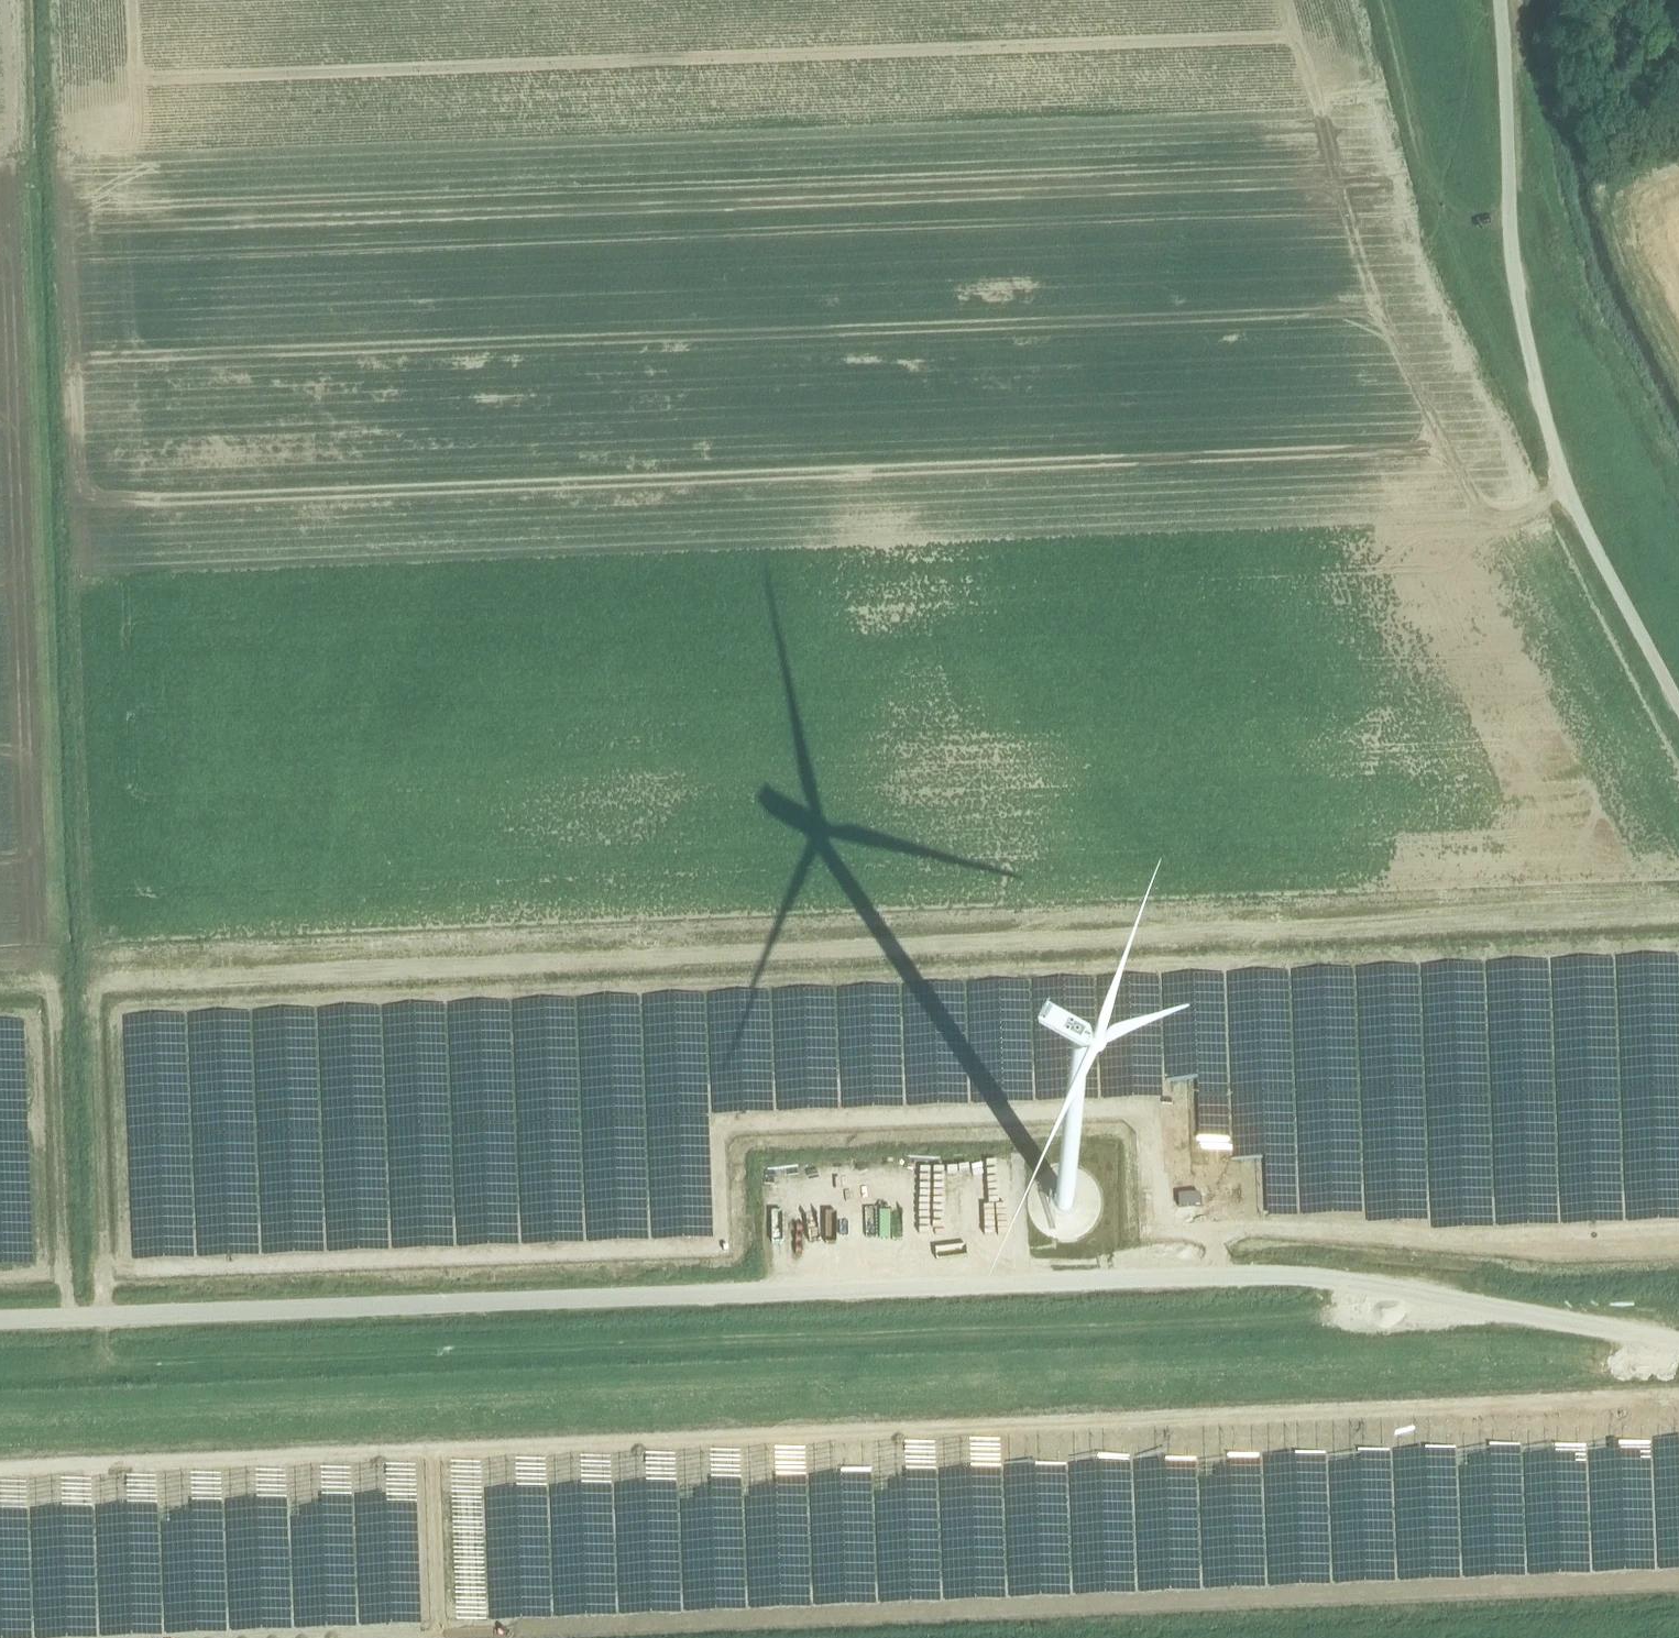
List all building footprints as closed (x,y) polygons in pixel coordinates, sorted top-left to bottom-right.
[(1659,63),(1667,45),(1654,40),(1647,58),(1659,63)]
